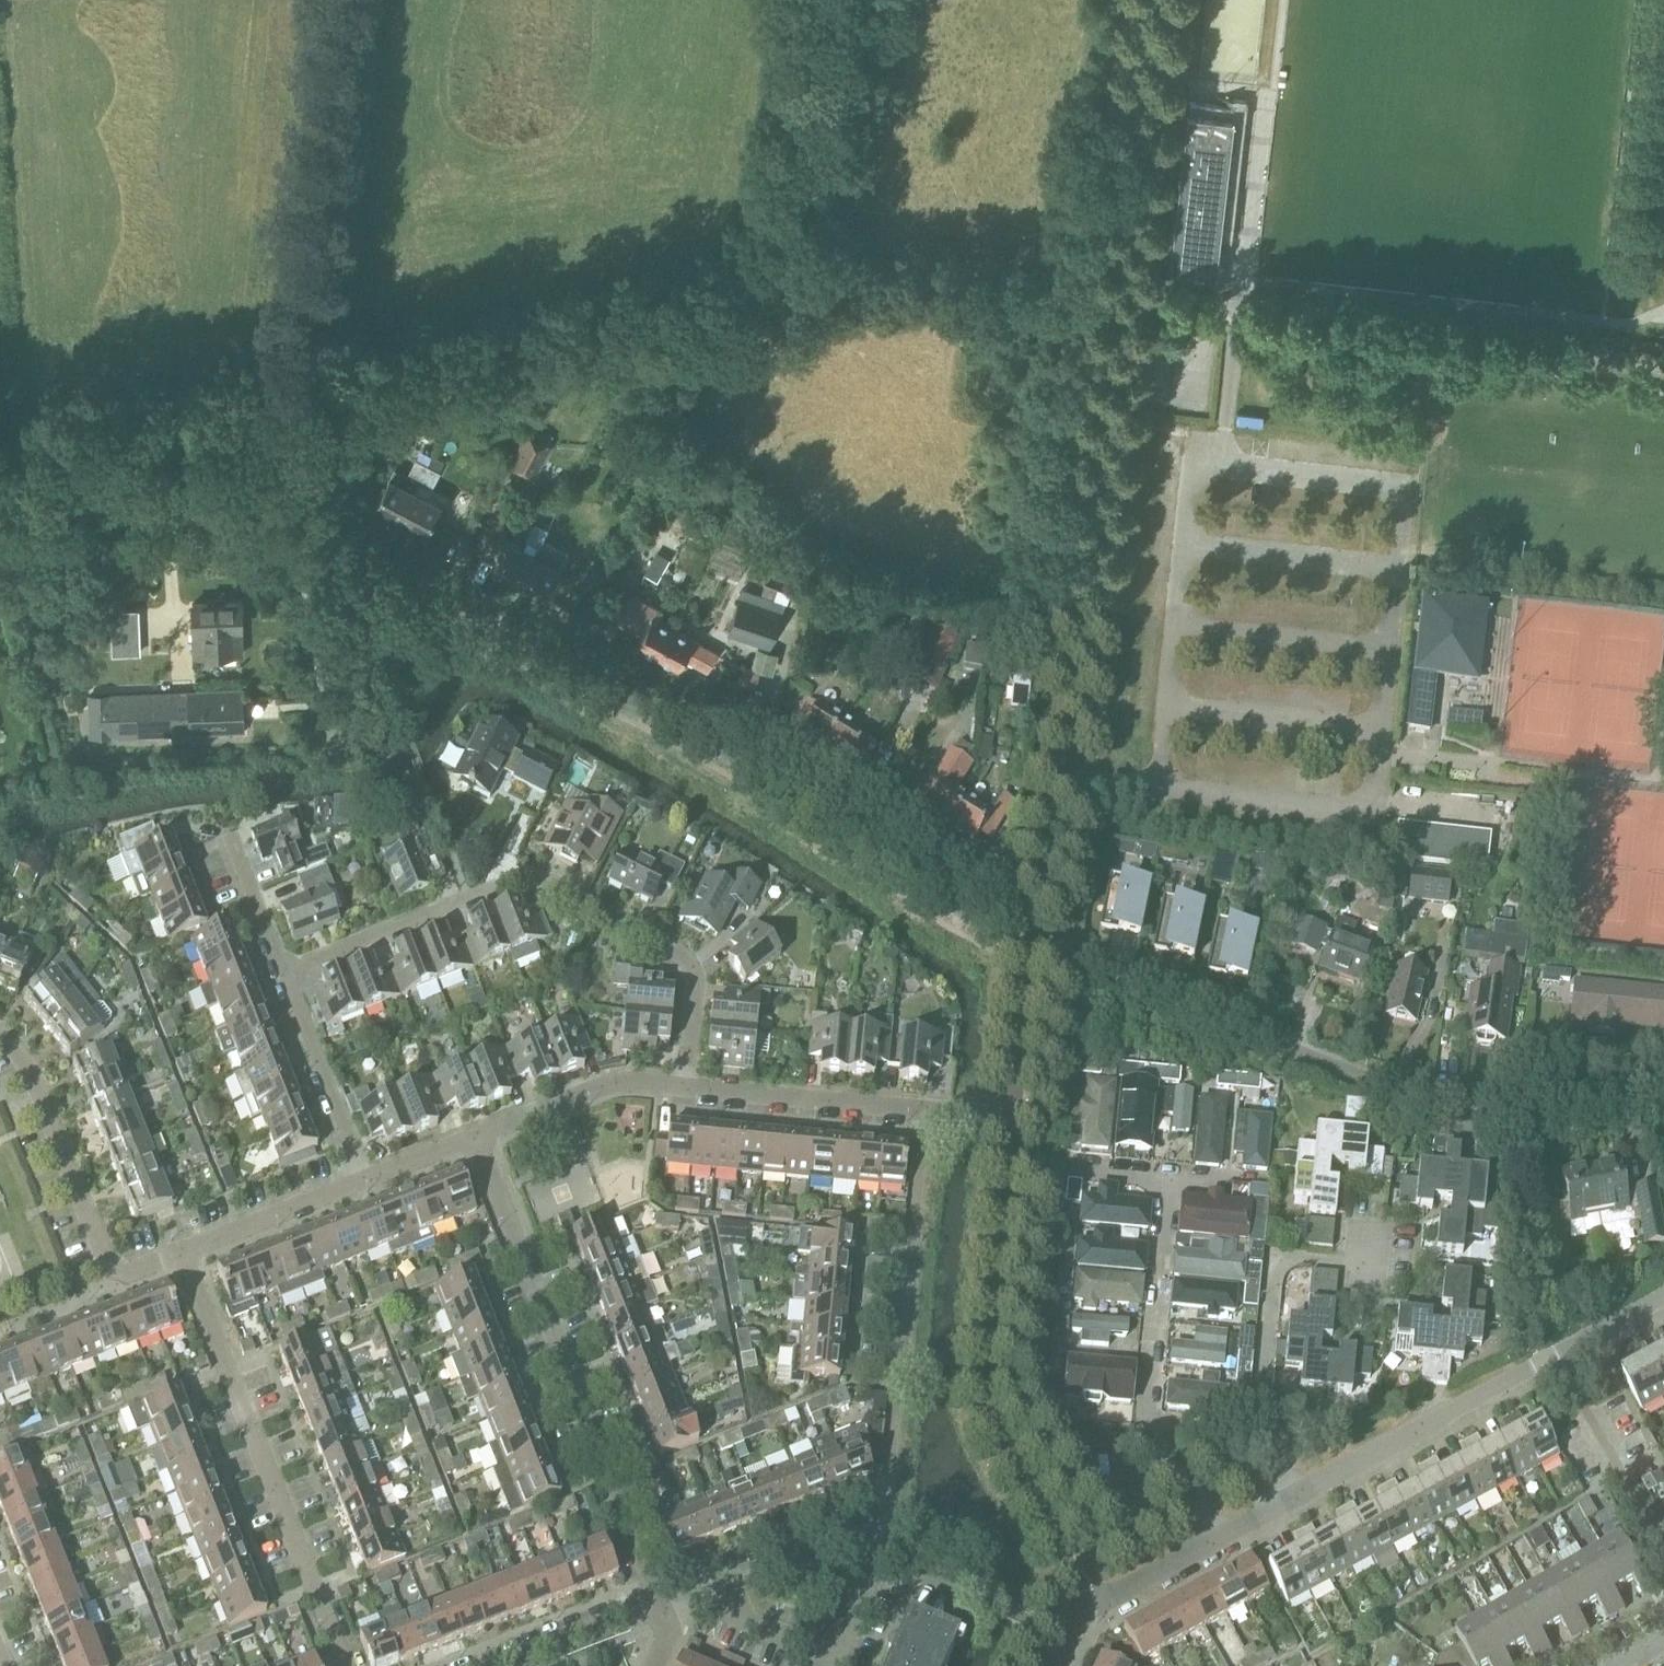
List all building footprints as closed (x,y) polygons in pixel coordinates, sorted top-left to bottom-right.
[(1217,105),(1189,101),(1188,114),(1187,113),(1169,269),(1215,274),(1220,237),(1231,239),(1247,100),(1218,97),(1217,105)] [(523,429),(507,461),(535,477),(552,444),(523,429)] [(362,446),(344,443),(340,476),(358,478),(362,446)] [(401,518),(428,464),(416,458),(407,474),(394,468),(375,505),(401,518)] [(426,531),(440,504),(426,497),(441,471),(428,464),(401,518),(426,531)] [(494,569),(519,582),(523,574),(538,545),(549,524),(544,521),(542,525),(535,522),(526,539),(529,540),(524,549),(501,536),(506,529),(494,522),(479,551),(498,561),(494,569)] [(545,595),(555,574),(557,572),(559,568),(544,559),(548,551),(550,551),(559,535),(552,531),(554,527),(549,524),(538,545),(523,574),(519,582),(545,595)] [(658,552),(651,563),(663,570),(669,558),(658,552)] [(627,579),(632,569),(620,562),(621,559),(611,554),(604,568),(627,579)] [(729,631),(771,646),(784,602),(742,589),(729,631)] [(657,654),(671,626),(657,618),(662,609),(632,593),(629,598),(618,592),(605,615),(640,633),(635,643),(657,654)] [(1465,671),(1472,606),(1424,600),(1409,729),(1425,731),(1429,732),(1436,676),(1431,675),(1432,668),(1465,671)] [(243,653),(241,602),(193,604),(194,655),(243,653)] [(694,637),(671,626),(657,654),(678,665),(683,656),(707,669),(717,651),(693,639),(694,637)] [(910,681),(937,692),(961,638),(934,626),(910,681)] [(113,654),(139,653),(139,638),(113,639),(113,654)] [(981,674),(985,648),(967,645),(963,671),(981,674)] [(777,653),(758,648),(752,667),(772,673),(777,653)] [(112,736),(138,735),(208,732),(245,731),(244,690),(188,692),(137,692),(112,693),(88,695),(90,736),(112,735),(112,736)] [(749,693),(745,710),(761,714),(764,697),(749,693)] [(803,732),(827,747),(844,722),(810,700),(798,719),(807,725),(803,732)] [(844,722),(827,747),(852,763),(856,756),(866,763),(877,745),(868,739),(868,737),(844,722)] [(515,778),(544,794),(557,769),(528,753),(526,757),(524,756),(516,752),(513,750),(517,742),(483,724),(455,778),(489,795),(504,767),(517,775),(515,778)] [(967,759),(952,750),(951,749),(921,798),(930,804),(926,811),(951,826),(967,801),(955,793),(973,764),(967,759)] [(989,815),(967,801),(951,826),(976,842),(980,836),(990,842),(1015,803),(1001,795),(989,815)] [(566,805),(544,848),(578,865),(582,857),(597,864),(622,815),(593,800),(585,815),(566,805)] [(1143,801),(1129,800),(1128,809),(1142,810),(1143,801)] [(263,862),(273,858),(282,882),(307,872),(307,870),(332,861),(326,846),(300,856),(297,849),(301,847),(290,819),(252,834),(263,862)] [(1491,835),(1398,825),(1394,859),(1487,870),(1491,835)] [(132,879),(132,880),(181,860),(172,837),(159,842),(153,827),(119,840),(126,856),(121,858),(130,880),(132,879)] [(383,859),(400,901),(431,889),(428,882),(445,875),(430,839),(427,830),(403,840),(406,849),(383,859)] [(1152,862),(1155,848),(1141,845),(1138,859),(1152,862)] [(1159,848),(1157,859),(1173,862),(1175,851),(1159,848)] [(32,849),(18,852),(21,862),(22,861),(25,875),(37,873),(34,858),(32,849)] [(8,865),(21,862),(18,852),(5,855),(8,865)] [(610,881),(652,903),(662,884),(673,890),(685,866),(660,853),(652,868),(624,853),(610,881)] [(189,882),(181,860),(132,880),(140,901),(152,897),(151,897),(189,882)] [(334,889),(326,868),(325,866),(297,877),(306,899),(281,909),(295,944),(310,938),(309,935),(339,923),(326,892),(334,889)] [(1380,905),(1378,916),(1390,919),(1401,872),(1374,866),(1371,880),(1380,882),(1375,904),(1380,905)] [(1411,870),(1408,902),(1448,907),(1452,875),(1411,870)] [(709,878),(701,894),(694,891),(680,917),(717,936),(734,903),(748,910),(760,886),(735,873),(728,887),(708,876),(707,878),(709,878)] [(1140,940),(1151,882),(1149,882),(1149,884),(1113,877),(1102,929),(1138,937),(1137,939),(1140,940)] [(151,897),(152,897),(160,919),(198,904),(189,882),(151,897)] [(70,898),(78,906),(87,898),(78,889),(70,898)] [(1406,900),(1407,891),(1399,890),(1398,899),(1406,900)] [(95,905),(87,898),(78,906),(87,914),(95,905)] [(1494,923),(1492,936),(1466,933),(1463,955),(1524,963),(1528,928),(1529,927),(1532,927),(1536,901),(1520,898),(1516,926),(1494,923)] [(1193,962),(1205,904),(1203,904),(1202,907),(1167,899),(1156,951),(1192,959),(1191,961),(1193,962)] [(518,901),(493,911),(510,954),(515,965),(540,955),(535,944),(551,938),(539,907),(523,913),(518,901)] [(198,904),(160,919),(169,942),(207,927),(198,904)] [(81,918),(71,908),(64,915),(75,925),(81,918)] [(473,933),(461,938),(474,968),(510,954),(493,911),(468,921),(473,933)] [(84,934),(91,927),(81,918),(75,925),(84,934)] [(1318,946),(1328,950),(1321,969),(1338,975),(1338,976),(1354,982),(1354,981),(1359,983),(1372,949),(1349,941),(1354,926),(1339,920),(1333,936),(1323,932),(1324,930),(1300,921),(1291,945),(1315,954),(1318,946)] [(1247,984),(1259,926),(1256,926),(1256,929),(1220,921),(1209,974),(1245,981),(1244,984),(1247,984)] [(738,953),(727,961),(745,983),(781,955),(756,923),(730,943),(738,953)] [(117,942),(125,933),(116,925),(108,934),(117,942)] [(192,940),(201,962),(239,948),(230,925),(192,940)] [(445,930),(419,940),(437,983),(474,968),(461,938),(450,942),(445,930)] [(133,941),(125,933),(117,942),(125,949),(133,941)] [(11,944),(0,939),(0,972),(11,944)] [(399,962),(388,967),(400,997),(437,983),(419,940),(395,950),(399,962)] [(11,944),(0,972),(0,986),(18,994),(34,953),(11,944)] [(248,970),(239,948),(201,962),(209,984),(248,970)] [(893,965),(899,955),(889,949),(883,959),(893,965)] [(915,971),(914,961),(900,952),(898,966),(915,971)] [(25,999),(40,1018),(85,982),(65,957),(29,985),(36,990),(25,999)] [(372,959),(347,969),(364,1012),(400,997),(388,967),(377,971),(372,959)] [(629,987),(626,1013),(672,1017),(675,991),(657,989),(658,977),(642,975),(643,962),(616,959),(613,986),(629,987)] [(126,980),(135,977),(129,964),(121,967),(126,980)] [(1477,1037),(1476,1041),(1479,1045),(1491,1046),(1494,1044),(1495,1040),(1505,1041),(1511,996),(1516,996),(1520,970),(1493,967),(1489,993),(1473,990),(1467,1036),(1477,1037)] [(1415,1023),(1427,975),(1396,968),(1385,1015),(1415,1023)] [(326,991),(315,996),(319,1007),(326,1025),(331,1037),(343,1033),(339,1021),(364,1012),(347,969),(321,979),(326,991)] [(141,974),(145,984),(156,980),(152,970),(141,974)] [(256,991),(248,970),(209,984),(210,985),(199,989),(208,1011),(218,1007),(218,1006),(256,991)] [(1570,982),(1571,972),(1560,971),(1559,981),(1570,982)] [(135,977),(126,980),(131,993),(140,989),(135,977)] [(160,991),(156,980),(145,984),(149,996),(160,991)] [(99,1001),(85,982),(40,1018),(55,1037),(91,1009),(91,1010),(101,1002),(99,1001)] [(1572,1019),(1587,1021),(1587,1031),(1622,1035),(1623,1024),(1663,1028),(1663,992),(1575,983),(1572,1019)] [(713,1001),(711,1028),(757,1033),(759,1006),(768,1007),(769,994),(728,990),(727,1003),(713,1001)] [(256,991),(218,1006),(218,1007),(227,1028),(265,1014),(256,991)] [(91,1009),(55,1037),(70,1056),(105,1029),(103,1027),(111,1020),(111,1017),(102,1005),(98,1005),(92,1010),(91,1010),(91,1009)] [(319,1007),(310,1011),(317,1028),(326,1025),(319,1007)] [(669,1045),(672,1017),(626,1013),(622,1053),(655,1056),(656,1043),(669,1045)] [(158,1018),(162,1028),(173,1024),(169,1014),(158,1018)] [(274,1036),(265,1014),(227,1028),(227,1029),(215,1034),(224,1057),(236,1052),(235,1051),(274,1036)] [(820,1072),(847,1075),(851,1029),(825,1026),(826,1017),(813,1016),(809,1058),(821,1059),(820,1072)] [(872,1031),(851,1029),(847,1075),(874,1077),(875,1064),(887,1066),(893,1019),(874,1017),(872,1031)] [(579,1020),(542,1035),(559,1077),(584,1067),(579,1055),(591,1051),(579,1020)] [(177,1036),(173,1024),(162,1028),(166,1040),(177,1036)] [(753,1072),(757,1033),(711,1028),(708,1055),(721,1057),(720,1069),(753,1072)] [(941,1070),(944,1038),(904,1034),(899,1080),(927,1082),(928,1069),(941,1070)] [(542,1035),(506,1049),(518,1080),(529,1075),(534,1087),(559,1077),(542,1035)] [(235,1051),(236,1052),(244,1072),(282,1057),(274,1036),(235,1051)] [(160,1042),(151,1045),(157,1058),(166,1055),(160,1042)] [(74,1064),(83,1088),(123,1071),(114,1048),(74,1064)] [(506,1049),(469,1064),(486,1106),(511,1096),(506,1084),(518,1080),(506,1049)] [(166,1055),(157,1058),(162,1071),(171,1068),(166,1055)] [(243,1098),(291,1080),(282,1057),(244,1072),(244,1073),(234,1077),(243,1098)] [(175,1063),(179,1073),(190,1069),(186,1059),(175,1063)] [(1101,1077),(1103,1062),(1080,1060),(1079,1074),(1101,1077)] [(469,1064),(433,1078),(445,1108),(456,1104),(461,1116),(486,1106),(469,1064)] [(1120,1064),(1119,1079),(1138,1081),(1140,1066),(1126,1064),(1120,1064)] [(1140,1066),(1138,1081),(1159,1083),(1161,1068),(1140,1066)] [(1161,1068),(1159,1083),(1180,1085),(1182,1070),(1161,1068)] [(195,1080),(190,1069),(179,1073),(184,1084),(195,1080)] [(83,1088),(92,1110),(133,1094),(123,1071),(83,1088)] [(1260,1092),(1262,1078),(1240,1076),(1219,1073),(1217,1088),(1260,1092)] [(433,1078),(396,1093),(413,1135),(438,1125),(433,1113),(445,1108),(433,1078)] [(251,1121),(261,1117),(300,1102),(291,1080),(243,1098),(251,1121)] [(1084,1129),(1084,1152),(1108,1155),(1116,1086),(1098,1084),(1089,1083),(1086,1100),(1074,1097),(1071,1129),(1084,1129)] [(169,1090),(174,1104),(183,1100),(178,1086),(169,1090)] [(367,1090),(354,1095),(354,1096),(361,1113),(371,1138),(382,1133),(387,1145),(413,1135),(396,1093),(371,1102),(367,1090)] [(1153,1106),(1154,1091),(1129,1090),(1125,1125),(1120,1160),(1148,1161),(1153,1106)] [(1173,1133),(1190,1135),(1192,1095),(1177,1093),(1175,1108),(1173,1133)] [(92,1110),(101,1133),(141,1117),(133,1094),(92,1110)] [(354,1096),(346,1099),(353,1116),(361,1113),(354,1096)] [(188,1112),(183,1100),(174,1104),(179,1115),(188,1112)] [(1346,1100),(1343,1131),(1339,1164),(1349,1165),(1348,1175),(1364,1177),(1381,1178),(1384,1152),(1367,1150),(1369,1133),(1363,1133),(1366,1103),(1346,1100)] [(309,1125),(300,1102),(261,1117),(270,1140),(309,1125)] [(196,1117),(207,1112),(204,1103),(193,1107),(196,1117)] [(1200,1166),(1222,1169),(1228,1107),(1204,1106),(1200,1166)] [(1277,1108),(1247,1106),(1247,1122),(1236,1121),(1233,1145),(1248,1144),(1246,1168),(1268,1170),(1277,1108)] [(196,1117),(201,1129),(212,1124),(207,1112),(196,1117)] [(101,1133),(109,1154),(150,1138),(141,1117),(101,1133)] [(318,1147),(309,1125),(270,1140),(279,1162),(318,1147)] [(670,1125),(669,1140),(657,1138),(655,1160),(667,1161),(666,1166),(691,1168),(695,1127),(670,1125)] [(718,1130),(695,1127),(691,1168),(714,1170),(718,1130)] [(1331,1163),(1339,1164),(1343,1131),(1317,1128),(1316,1145),(1298,1143),(1297,1155),(1296,1169),(1330,1173),(1331,1163)] [(195,1130),(186,1133),(191,1146),(200,1143),(195,1130)] [(742,1132),(718,1130),(714,1170),(738,1172),(742,1132)] [(765,1134),(742,1132),(738,1172),(761,1175),(765,1134)] [(790,1137),(765,1134),(761,1175),(786,1177),(790,1137)] [(813,1139),(790,1137),(786,1177),(809,1179),(813,1139)] [(109,1154),(118,1176),(159,1160),(150,1138),(109,1154)] [(1443,1200),(1448,1139),(1434,1138),(1432,1165),(1419,1164),(1418,1181),(1401,1180),(1398,1206),(1432,1209),(1433,1199),(1443,1200)] [(837,1141),(813,1139),(809,1179),(833,1182),(837,1141)] [(1451,1201),(1450,1210),(1484,1213),(1488,1171),(1459,1168),(1461,1140),(1448,1139),(1443,1200),(1451,1201)] [(859,1143),(837,1141),(833,1182),(855,1184),(859,1143)] [(200,1143),(191,1146),(197,1159),(205,1156),(200,1143)] [(884,1146),(859,1143),(855,1184),(880,1186),(884,1146)] [(908,1148),(884,1146),(880,1186),(904,1189),(908,1148)] [(214,1162),(225,1157),(221,1147),(210,1151),(214,1162)] [(1287,1168),(1296,1169),(1297,1155),(1281,1153),(1280,1168),(1287,1168)] [(218,1172),(229,1168),(225,1157),(214,1162),(218,1172)] [(168,1182),(159,1160),(118,1176),(127,1198),(168,1182)] [(1599,1217),(1601,1229),(1641,1221),(1646,1244),(1663,1241),(1663,1234),(1655,1186),(1635,1189),(1636,1192),(1625,1194),(1618,1161),(1606,1163),(1604,1166),(1591,1169),(1600,1217),(1599,1217)] [(1329,1182),(1330,1173),(1296,1169),(1293,1195),(1310,1197),(1309,1213),(1335,1216),(1339,1183),(1329,1182)] [(1599,1217),(1600,1217),(1591,1169),(1577,1171),(1574,1169),(1562,1171),(1569,1205),(1557,1207),(1557,1204),(1537,1208),(1548,1263),(1567,1259),(1561,1224),(1599,1217)] [(461,1173),(438,1182),(453,1220),(476,1211),(461,1173)] [(234,1176),(222,1181),(226,1193),(238,1189),(234,1176)] [(1068,1181),(1066,1203),(1080,1205),(1083,1182),(1068,1181)] [(176,1205),(168,1182),(127,1198),(136,1221),(176,1205)] [(438,1182),(417,1191),(431,1229),(453,1220),(438,1182)] [(221,1195),(217,1186),(204,1191),(208,1200),(221,1195)] [(1133,1189),(1129,1188),(1088,1186),(1082,1225),(1151,1235),(1153,1215),(1153,1213),(1153,1210),(1153,1208),(1152,1206),(1152,1204),(1151,1202),(1150,1200),(1149,1199),(1147,1197),(1146,1195),(1144,1194),(1143,1193),(1139,1191),(1137,1190),(1133,1189)] [(417,1191),(394,1200),(413,1248),(435,1239),(431,1229),(417,1191)] [(1181,1216),(1180,1218),(1179,1235),(1247,1239),(1250,1198),(1209,1194),(1207,1194),(1202,1194),(1197,1195),(1195,1196),(1193,1197),(1191,1199),(1189,1200),(1188,1202),(1186,1203),(1185,1205),(1184,1207),(1183,1209),(1182,1212),(1181,1214),(1181,1216)] [(687,1212),(688,1201),(676,1199),(675,1211),(687,1212)] [(1266,1223),(1268,1200),(1254,1199),(1251,1221),(1247,1264),(1245,1285),(1260,1287),(1262,1266),(1266,1223)] [(394,1200),(373,1208),(387,1246),(391,1256),(413,1248),(394,1200)] [(688,1201),(687,1212),(698,1213),(699,1202),(688,1201)] [(733,1217),(734,1205),(723,1204),(722,1216),(733,1217)] [(746,1206),(734,1205),(733,1217),(745,1218),(746,1206)] [(373,1208),(350,1217),(365,1255),(387,1246),(373,1208)] [(781,1222),(782,1210),(771,1209),(770,1220),(781,1222)] [(794,1211),(782,1210),(781,1222),(793,1223),(794,1211)] [(1450,1210),(1450,1211),(1449,1219),(1439,1218),(1436,1252),(1463,1254),(1464,1238),(1482,1239),(1483,1226),(1495,1227),(1496,1215),(1484,1214),(1484,1213),(1450,1210)] [(828,1226),(829,1214),(818,1213),(817,1225),(828,1226)] [(562,1231),(575,1226),(570,1214),(557,1219),(562,1231)] [(829,1214),(828,1226),(840,1227),(841,1216),(829,1214)] [(667,1229),(668,1217),(657,1216),(656,1228),(667,1229)] [(350,1217),(328,1226),(342,1264),(365,1255),(350,1217)] [(680,1218),(668,1217),(667,1229),(679,1230),(680,1218)] [(876,1231),(877,1219),(865,1218),(864,1229),(876,1231)] [(582,1257),(620,1242),(611,1219),(573,1234),(582,1257)] [(888,1220),(877,1219),(876,1231),(887,1232),(888,1220)] [(1308,1220),(1307,1233),(1333,1236),(1335,1223),(1308,1220)] [(718,1239),(720,1250),(732,1248),(746,1249),(748,1225),(715,1221),(718,1239)] [(1061,1246),(1062,1246),(1060,1267),(1058,1290),(1072,1291),(1074,1269),(1078,1226),(1064,1225),(1063,1225),(1061,1246)] [(328,1226),(306,1235),(321,1272),(342,1264),(328,1226)] [(798,1255),(811,1256),(851,1259),(854,1235),(800,1230),(798,1255)] [(1332,1249),(1333,1236),(1307,1233),(1306,1246),(1332,1249)] [(306,1235),(284,1243),(303,1291),(325,1283),(321,1272),(306,1235)] [(628,1264),(620,1242),(582,1257),(590,1279),(628,1264)] [(284,1243),(262,1252),(276,1290),(280,1300),(303,1291),(284,1243)] [(703,1260),(715,1258),(713,1246),(701,1248),(703,1260)] [(1243,1283),(1245,1252),(1177,1246),(1173,1277),(1228,1282),(1243,1283)] [(734,1259),(732,1248),(720,1250),(722,1262),(734,1259)] [(1149,1275),(1149,1256),(1100,1251),(1100,1272),(1149,1275)] [(262,1252),(240,1261),(255,1298),(276,1290),(262,1252)] [(472,1266),(482,1262),(478,1252),(468,1256),(472,1266)] [(461,1271),(472,1266),(468,1256),(456,1260),(461,1271)] [(849,1284),(851,1259),(811,1256),(810,1267),(805,1266),(796,1270),(795,1279),(808,1280),(849,1284)] [(715,1258),(703,1260),(706,1271),(717,1269),(715,1258)] [(590,1279),(599,1301),(637,1286),(649,1281),(640,1259),(628,1264),(590,1279)] [(217,1270),(232,1306),(225,1309),(230,1322),(249,1314),(248,1313),(259,1309),(255,1298),(240,1261),(217,1270)] [(427,1284),(438,1280),(434,1269),(423,1273),(427,1284)] [(1312,1271),(1310,1284),(1337,1287),(1338,1274),(1312,1271)] [(1148,1279),(1095,1274),(1081,1272),(1076,1305),(1142,1311),(1148,1279)] [(417,1288),(427,1284),(423,1273),(412,1277),(417,1288)] [(435,1288),(444,1311),(482,1296),(473,1273),(435,1288)] [(1450,1316),(1484,1320),(1487,1295),(1470,1293),(1471,1276),(1445,1273),(1441,1307),(1451,1308),(1450,1316)] [(847,1306),(849,1284),(808,1280),(795,1279),(793,1301),(806,1302),(847,1306)] [(649,1281),(637,1286),(599,1301),(608,1323),(646,1308),(658,1303),(649,1281)] [(727,1286),(729,1297),(741,1295),(739,1284),(727,1286)] [(1336,1300),(1337,1287),(1310,1284),(1309,1297),(1336,1300)] [(1245,1285),(1243,1308),(1258,1309),(1260,1287),(1245,1285)] [(383,1302),(394,1297),(390,1286),(379,1291),(383,1302)] [(167,1287),(144,1296),(159,1334),(182,1325),(167,1287)] [(373,1306),(383,1302),(379,1291),(368,1295),(373,1306)] [(1227,1294),(1212,1292),(1181,1291),(1178,1318),(1224,1322),(1227,1294)] [(710,1296),(712,1307),(724,1305),(722,1293),(710,1296)] [(743,1306),(741,1295),(729,1297),(731,1309),(743,1306)] [(137,1343),(159,1334),(144,1296),(122,1305),(137,1343)] [(453,1333),(490,1318),(482,1296),(444,1311),(453,1333)] [(844,1330),(847,1306),(806,1302),(804,1326),(844,1330)] [(339,1319),(350,1315),(346,1304),(335,1308),(339,1319)] [(1287,1344),(1321,1347),(1322,1339),(1332,1340),(1335,1306),(1308,1304),(1307,1321),(1290,1319),(1287,1344)] [(115,1351),(137,1343),(122,1305),(100,1314),(115,1351)] [(724,1305),(712,1307),(715,1318),(726,1316),(724,1305)] [(329,1323),(339,1319),(335,1308),(325,1312),(329,1323)] [(654,1330),(646,1308),(608,1323),(617,1345),(654,1330)] [(1422,1384),(1435,1385),(1442,1325),(1432,1324),(1432,1314),(1399,1311),(1394,1354),(1411,1356),(1423,1357),(1421,1383),(1422,1384)] [(100,1314),(78,1323),(93,1360),(115,1351),(100,1314)] [(1449,1326),(1442,1325),(1435,1385),(1448,1386),(1451,1360),(1463,1361),(1464,1344),(1481,1346),(1484,1320),(1450,1316),(1449,1326)] [(384,1323),(388,1333),(399,1329),(395,1318),(384,1323)] [(499,1341),(490,1318),(453,1333),(462,1355),(499,1341)] [(295,1337),(307,1332),(302,1321),(290,1326),(295,1337)] [(1135,1348),(1136,1324),(1076,1321),(1073,1345),(1135,1348)] [(71,1369),(93,1360),(78,1323),(55,1331),(71,1369)] [(367,1329),(371,1340),(382,1335),(378,1325),(367,1329)] [(844,1330),(804,1326),(791,1325),(790,1335),(798,1336),(797,1347),(842,1352),(844,1330)] [(285,1340),(295,1337),(290,1326),(281,1329),(285,1340)] [(388,1333),(393,1344),(404,1340),(399,1329),(388,1333)] [(1233,1368),(1237,1333),(1199,1329),(1196,1350),(1178,1348),(1174,1363),(1233,1368)] [(338,1353),(329,1330),(280,1350),(288,1372),(338,1353)] [(663,1352),(663,1351),(654,1330),(617,1345),(625,1367),(663,1352)] [(48,1378),(71,1369),(55,1331),(33,1340),(48,1378)] [(736,1333),(738,1345),(750,1342),(748,1331),(736,1333)] [(1254,1353),(1256,1332),(1241,1331),(1239,1351),(1254,1353)] [(1068,1335),(1054,1333),(1052,1354),(1050,1377),(1064,1378),(1068,1335)] [(386,1347),(382,1335),(371,1340),(375,1351),(386,1347)] [(33,1340),(11,1349),(26,1387),(27,1386),(48,1378),(33,1340)] [(251,1341),(240,1345),(244,1356),(255,1352),(251,1341)] [(470,1377),(508,1363),(499,1341),(462,1355),(451,1360),(460,1382),(470,1377)] [(720,1344),(722,1355),(733,1353),(731,1341),(720,1344)] [(738,1345),(740,1356),(743,1372),(758,1370),(754,1353),(752,1353),(750,1342),(738,1345)] [(1320,1357),(1321,1347),(1287,1344),(1285,1370),(1302,1372),(1300,1389),(1326,1392),(1329,1358),(1320,1357)] [(1638,1348),(1663,1396),(1663,1354),(1654,1360),(1646,1344),(1638,1348)] [(625,1367),(634,1389),(672,1374),(668,1365),(680,1360),(675,1347),(663,1351),(663,1352),(625,1367)] [(840,1378),(842,1352),(797,1347),(797,1349),(793,1349),(789,1384),(804,1386),(805,1375),(830,1377),(828,1390),(839,1386),(840,1378)] [(1663,1399),(1663,1396),(1638,1348),(1628,1353),(1637,1369),(1624,1376),(1643,1410),(1663,1399)] [(0,1353),(0,1385),(4,1395),(8,1405),(31,1396),(27,1386),(26,1387),(11,1349),(0,1353)] [(1329,1358),(1326,1392),(1351,1394),(1353,1377),(1370,1379),(1373,1352),(1339,1349),(1338,1359),(1329,1358)] [(1237,1372),(1234,1394),(1232,1417),(1247,1418),(1247,1417),(1249,1396),(1251,1374),(1254,1353),(1239,1351),(1237,1372)] [(347,1375),(338,1353),(288,1372),(297,1394),(347,1375)] [(733,1353),(722,1355),(724,1366),(735,1364),(733,1353)] [(210,1370),(206,1359),(195,1363),(200,1374),(210,1370)] [(1069,1398),(1134,1406),(1139,1368),(1073,1360),(1069,1398)] [(401,1367),(406,1377),(417,1373),(412,1362),(401,1367)] [(517,1385),(508,1363),(470,1377),(460,1382),(458,1382),(467,1404),(479,1399),(517,1385)] [(384,1373),(388,1384),(400,1380),(395,1369),(384,1373)] [(406,1377),(410,1388),(421,1384),(417,1373),(406,1377)] [(681,1396),(672,1374),(634,1389),(643,1411),(681,1396)] [(356,1397),(347,1375),(297,1394),(306,1416),(344,1401),(356,1397)] [(158,1391),(168,1387),(164,1376),(153,1380),(158,1391)] [(1169,1413),(1228,1419),(1230,1391),(1221,1390),(1220,1377),(1204,1376),(1205,1389),(1173,1385),(1169,1413)] [(147,1395),(158,1391),(153,1380),(142,1384),(147,1395)] [(404,1390),(400,1380),(388,1384),(393,1395),(404,1390)] [(517,1385),(479,1399),(487,1421),(525,1406),(517,1385)] [(728,1391),(731,1402),(742,1400),(740,1388),(728,1391)] [(138,1432),(150,1427),(188,1412),(179,1389),(129,1409),(138,1432)] [(845,1390),(818,1401),(822,1412),(832,1408),(833,1410),(851,1403),(845,1390)] [(120,1393),(109,1398),(113,1409),(124,1404),(120,1393)] [(689,1418),(681,1396),(643,1411),(652,1433),(689,1418)] [(102,1413),(113,1409),(109,1398),(98,1402),(102,1413)] [(742,1400),(731,1402),(733,1413),(744,1411),(742,1400)] [(315,1439),(352,1424),(365,1419),(361,1408),(348,1413),(344,1401),(306,1416),(315,1439)] [(811,1416),(822,1412),(818,1401),(806,1405),(811,1416)] [(419,1410),(423,1421),(433,1417),(429,1406),(419,1410)] [(534,1429),(525,1406),(487,1421),(496,1443),(496,1444),(534,1429)] [(76,1411),(64,1415),(69,1426),(80,1422),(76,1411)] [(197,1434),(188,1412),(150,1427),(159,1449),(197,1434)] [(402,1417),(406,1428),(417,1424),(413,1413),(402,1417)] [(1559,1456),(1541,1422),(1527,1429),(1519,1413),(1510,1418),(1537,1468),(1559,1456)] [(784,1414),(773,1419),(777,1430),(788,1425),(784,1414)] [(58,1430),(69,1426),(64,1415),(54,1419),(58,1430)] [(423,1421),(427,1432),(438,1428),(433,1417),(423,1421)] [(698,1441),(689,1418),(652,1433),(661,1456),(698,1441)] [(1498,1445),(1517,1479),(1537,1468),(1510,1418),(1501,1423),(1510,1438),(1498,1445)] [(315,1439),(323,1461),(361,1446),(358,1437),(370,1432),(365,1419),(352,1424),(315,1439)] [(767,1434),(777,1430),(773,1419),(762,1423),(767,1434)] [(14,1420),(5,1424),(7,1430),(10,1437),(19,1433),(14,1420)] [(421,1434),(417,1424),(406,1428),(410,1439),(421,1434)] [(863,1425),(832,1437),(851,1484),(873,1475),(862,1447),(871,1443),(863,1425)] [(32,1428),(21,1432),(25,1443),(36,1439),(32,1428)] [(496,1444),(496,1443),(488,1447),(497,1468),(492,1470),(493,1471),(543,1451),(534,1429),(496,1444)] [(14,1447),(25,1443),(21,1432),(19,1433),(10,1437),(14,1447)] [(739,1432),(728,1437),(732,1448),(744,1443),(739,1432)] [(159,1449),(168,1472),(205,1456),(197,1434),(159,1449)] [(89,1440),(93,1451),(104,1446),(99,1435),(89,1440)] [(809,1445),(813,1455),(828,1493),(851,1484),(832,1437),(831,1438),(831,1436),(809,1445)] [(1517,1479),(1498,1445),(1486,1452),(1477,1436),(1469,1440),(1496,1490),(1517,1479)] [(722,1452),(732,1448),(728,1437),(718,1441),(722,1452)] [(1475,1502),(1496,1490),(1469,1440),(1460,1445),(1469,1461),(1456,1468),(1475,1502)] [(72,1447),(76,1457),(87,1453),(82,1442),(72,1447)] [(371,1442),(361,1446),(323,1461),(332,1482),(370,1467),(380,1463),(371,1442)] [(104,1446),(93,1451),(97,1461),(108,1457),(104,1446)] [(695,1450),(684,1454),(689,1465),(700,1461),(695,1450)] [(437,1455),(441,1465),(451,1461),(447,1451),(437,1455)] [(501,1492),(552,1472),(543,1451),(493,1471),(501,1492)] [(29,1475),(20,1453),(0,1461),(0,1487),(29,1475)] [(87,1453),(76,1457),(80,1468),(91,1463),(87,1453)] [(678,1469),(689,1465),(684,1454),(674,1458),(678,1469)] [(813,1455),(791,1464),(806,1502),(828,1493),(813,1455)] [(214,1479),(205,1456),(168,1472),(176,1494),(214,1479)] [(419,1462),(423,1472),(434,1468),(430,1457),(419,1462)] [(1427,1463),(1455,1513),(1475,1502),(1456,1468),(1445,1474),(1436,1458),(1427,1463)] [(78,1469),(74,1461),(63,1465),(67,1474),(78,1469)] [(456,1472),(451,1461),(441,1465),(445,1477),(456,1472)] [(1434,1524),(1455,1513),(1427,1463),(1418,1468),(1427,1484),(1415,1490),(1434,1524)] [(791,1464),(768,1473),(783,1511),(806,1502),(791,1464)] [(379,1490),(370,1467),(332,1482),(341,1505),(379,1490)] [(439,1479),(434,1468),(423,1472),(428,1483),(439,1479)] [(636,1473),(640,1484),(651,1480),(646,1469),(636,1473)] [(501,1492),(510,1516),(561,1496),(552,1472),(501,1492)] [(768,1473),(746,1482),(761,1519),(783,1511),(768,1473)] [(29,1475),(0,1487),(0,1505),(3,1511),(38,1497),(29,1475)] [(1649,1493),(1659,1488),(1651,1475),(1642,1481),(1649,1493)] [(106,1483),(110,1495),(121,1490),(117,1479),(106,1483)] [(223,1500),(214,1479),(176,1494),(185,1515),(223,1500)] [(1385,1486),(1413,1536),(1434,1524),(1415,1490),(1403,1497),(1394,1481),(1385,1486)] [(746,1482),(724,1490),(739,1528),(761,1519),(746,1482)] [(89,1490),(93,1501),(104,1497),(100,1486),(89,1490)] [(1392,1547),(1413,1536),(1385,1486),(1377,1490),(1386,1506),(1373,1513),(1392,1547)] [(89,1490),(71,1497),(76,1508),(93,1501),(89,1490)] [(121,1490),(110,1495),(114,1505),(125,1501),(121,1490)] [(387,1512),(379,1490),(341,1505),(349,1527),(387,1512)] [(724,1490),(702,1499),(717,1537),(739,1528),(724,1490)] [(454,1499),(458,1509),(469,1505),(465,1495),(454,1499)] [(47,1520),(38,1497),(3,1511),(11,1534),(47,1520)] [(104,1497),(93,1501),(97,1512),(108,1507),(104,1497)] [(562,1502),(567,1513),(577,1509),(573,1498),(562,1502)] [(702,1499),(680,1508),(695,1546),(717,1537),(702,1499)] [(232,1522),(223,1500),(185,1515),(194,1537),(232,1522)] [(437,1506),(441,1516),(452,1512),(448,1501),(437,1506)] [(556,1518),(567,1513),(562,1502),(552,1507),(556,1518)] [(1344,1508),(1372,1558),(1392,1547),(1373,1513),(1361,1519),(1353,1504),(1344,1508)] [(458,1509),(462,1520),(473,1516),(469,1505),(458,1509)] [(695,1546),(680,1508),(658,1517),(673,1554),(695,1546)] [(1351,1569),(1372,1558),(1344,1508),(1335,1513),(1344,1529),(1333,1535),(1351,1569)] [(396,1534),(387,1512),(349,1527),(358,1549),(396,1534)] [(456,1523),(452,1512),(441,1516),(445,1527),(456,1523)] [(518,1520),(523,1531),(533,1526),(529,1515),(518,1520)] [(55,1542),(47,1520),(11,1534),(20,1556),(55,1542)] [(512,1535),(523,1531),(518,1520),(507,1524),(512,1535)] [(139,1522),(134,1523),(139,1534),(147,1531),(144,1523),(139,1522)] [(240,1544),(232,1522),(194,1537),(202,1560),(240,1544)] [(128,1538),(139,1534),(134,1523),(123,1527),(128,1538)] [(1302,1531),(1330,1581),(1351,1569),(1333,1535),(1320,1542),(1311,1526),(1302,1531)] [(1497,1542),(1505,1538),(1500,1529),(1492,1534),(1497,1542)] [(106,1534),(110,1545),(121,1541),(117,1530),(106,1534)] [(147,1531),(139,1534),(143,1545),(151,1541),(147,1531)] [(1303,1551),(1291,1558),(1309,1592),(1330,1581),(1302,1531),(1294,1536),(1303,1551)] [(1603,1548),(1625,1585),(1635,1579),(1645,1598),(1655,1592),(1640,1566),(1648,1561),(1631,1532),(1623,1536),(1603,1548)] [(474,1537),(479,1548),(489,1544),(485,1533),(474,1537)] [(139,1534),(128,1538),(132,1549),(143,1545),(139,1534)] [(405,1557),(396,1534),(358,1549),(367,1572),(405,1557)] [(468,1552),(479,1548),(474,1537),(464,1541),(468,1552)] [(121,1541),(110,1545),(115,1556),(126,1551),(121,1541)] [(604,1541),(581,1550),(595,1585),(618,1576),(604,1541)] [(64,1564),(55,1542),(20,1556),(29,1578),(64,1564)] [(249,1566),(240,1544),(202,1560),(211,1581),(249,1566)] [(1603,1548),(1585,1558),(1618,1614),(1626,1609),(1615,1591),(1625,1585),(1603,1548)] [(1278,1565),(1270,1549),(1260,1554),(1288,1604),(1309,1592),(1291,1558),(1278,1565)] [(430,1554),(435,1565),(445,1561),(441,1550),(430,1554)] [(581,1550),(559,1559),(573,1594),(595,1585),(581,1550)] [(423,1570),(435,1565),(430,1554),(419,1559),(423,1570)] [(1567,1569),(1589,1606),(1598,1600),(1609,1619),(1618,1614),(1585,1558),(1567,1569)] [(559,1559),(537,1567),(551,1603),(573,1594),(559,1559)] [(1250,1560),(1229,1571),(1247,1605),(1268,1593),(1250,1560)] [(73,1586),(64,1564),(29,1578),(38,1600),(73,1586)] [(258,1589),(249,1566),(211,1581),(220,1604),(258,1589)] [(537,1567),(515,1576),(529,1611),(551,1603),(537,1567)] [(141,1572),(145,1583),(156,1578),(152,1568),(141,1572)] [(387,1571),(391,1582),(401,1579),(397,1568),(387,1571)] [(1567,1569),(1549,1579),(1581,1635),(1590,1630),(1579,1612),(1589,1606),(1567,1569)] [(379,1587),(391,1582),(387,1571),(375,1576),(379,1587)] [(1229,1571),(1208,1583),(1226,1616),(1247,1605),(1229,1571)] [(149,1594),(153,1604),(165,1600),(161,1590),(178,1583),(173,1572),(156,1579),(156,1578),(145,1583),(149,1594)] [(128,1590),(139,1585),(135,1574),(124,1579),(128,1590)] [(1428,1581),(1424,1575),(1415,1580),(1419,1586),(1428,1581)] [(515,1576),(493,1585),(507,1620),(529,1611),(515,1576)] [(1581,1635),(1549,1579),(1531,1590),(1553,1627),(1562,1621),(1573,1640),(1581,1635)] [(1205,1627),(1226,1616),(1208,1583),(1187,1594),(1205,1627)] [(137,1612),(148,1607),(139,1585),(128,1590),(137,1612)] [(493,1585),(471,1593),(485,1629),(507,1620),(493,1585)] [(82,1608),(73,1586),(38,1600),(46,1622),(82,1608)] [(337,1591),(341,1602),(352,1598),(348,1587),(337,1591)] [(267,1612),(258,1589),(220,1604),(229,1627),(267,1612)] [(1396,1603),(1402,1600),(1397,1590),(1391,1593),(1396,1603)] [(1531,1590),(1513,1600),(1545,1656),(1553,1651),(1543,1633),(1553,1627),(1531,1590)] [(471,1593),(449,1602),(463,1637),(485,1629),(471,1593)] [(1184,1639),(1205,1627),(1187,1594),(1166,1605),(1184,1639)] [(158,1616),(162,1627),(173,1622),(169,1612),(165,1600),(153,1604),(158,1616)] [(1494,1611),(1516,1648),(1526,1643),(1536,1661),(1545,1656),(1513,1600),(1494,1611)] [(46,1622),(55,1644),(90,1630),(105,1624),(96,1602),(82,1608),(46,1622)] [(449,1602),(427,1611),(441,1646),(463,1637),(449,1602)] [(1164,1650),(1184,1639),(1166,1605),(1146,1617),(1164,1650)] [(301,1618),(297,1607),(286,1611),(290,1622),(301,1618)] [(427,1611),(405,1620),(419,1655),(441,1646),(427,1611)] [(1476,1621),(1502,1665),(1514,1665),(1507,1654),(1516,1648),(1494,1611),(1476,1621)] [(1137,1665),(1141,1661),(1142,1662),(1164,1650),(1146,1617),(1124,1629),(1130,1640),(1122,1652),(1137,1665)] [(146,1634),(157,1629),(152,1618),(141,1623),(146,1634)] [(959,1639),(909,1618),(900,1638),(892,1635),(887,1640),(887,1646),(895,1650),(888,1665),(947,1665),(959,1639)] [(405,1620),(383,1628),(397,1664),(419,1655),(405,1620)] [(1476,1621),(1457,1632),(1463,1643),(1440,1657),(1453,1665),(1485,1665),(1490,1664),(1491,1665),(1502,1665),(1476,1621)] [(173,1622),(162,1627),(167,1638),(178,1633),(173,1622)] [(249,1626),(254,1637),(264,1632),(260,1622),(249,1626)] [(254,1637),(249,1626),(238,1630),(243,1641),(254,1637)] [(397,1664),(383,1628),(360,1637),(371,1665),(390,1665),(397,1664)] [(161,1640),(157,1629),(146,1634),(150,1644),(161,1640)] [(99,1652),(90,1630),(55,1644),(64,1665),(99,1652)] [(1297,1646),(1292,1636),(1281,1642),(1286,1652),(1287,1652),(1297,1646)] [(205,1643),(210,1654),(220,1650),(216,1639),(205,1643)] [(690,1639),(685,1650),(696,1655),(701,1644),(690,1639)] [(199,1658),(210,1654),(205,1643),(195,1648),(199,1658)] [(1249,1647),(1244,1650),(1249,1659),(1258,1654),(1255,1649),(1249,1647)] [(99,1652),(64,1665),(105,1665),(99,1652)] [(1122,1652),(1113,1664),(1101,1658),(1098,1665),(1137,1665),(1122,1652)] [(1265,1664),(1259,1653),(1249,1659),(1253,1665),(1261,1665),(1265,1664)] [(722,1665),(731,1665),(734,1659),(724,1654),(719,1665),(722,1665)] [(163,1665),(176,1665),(172,1657),(161,1661),(163,1665)] [(1440,1657),(1438,1665),(1453,1665),(1440,1657)] [(682,1658),(678,1665),(702,1665),(682,1658)]
